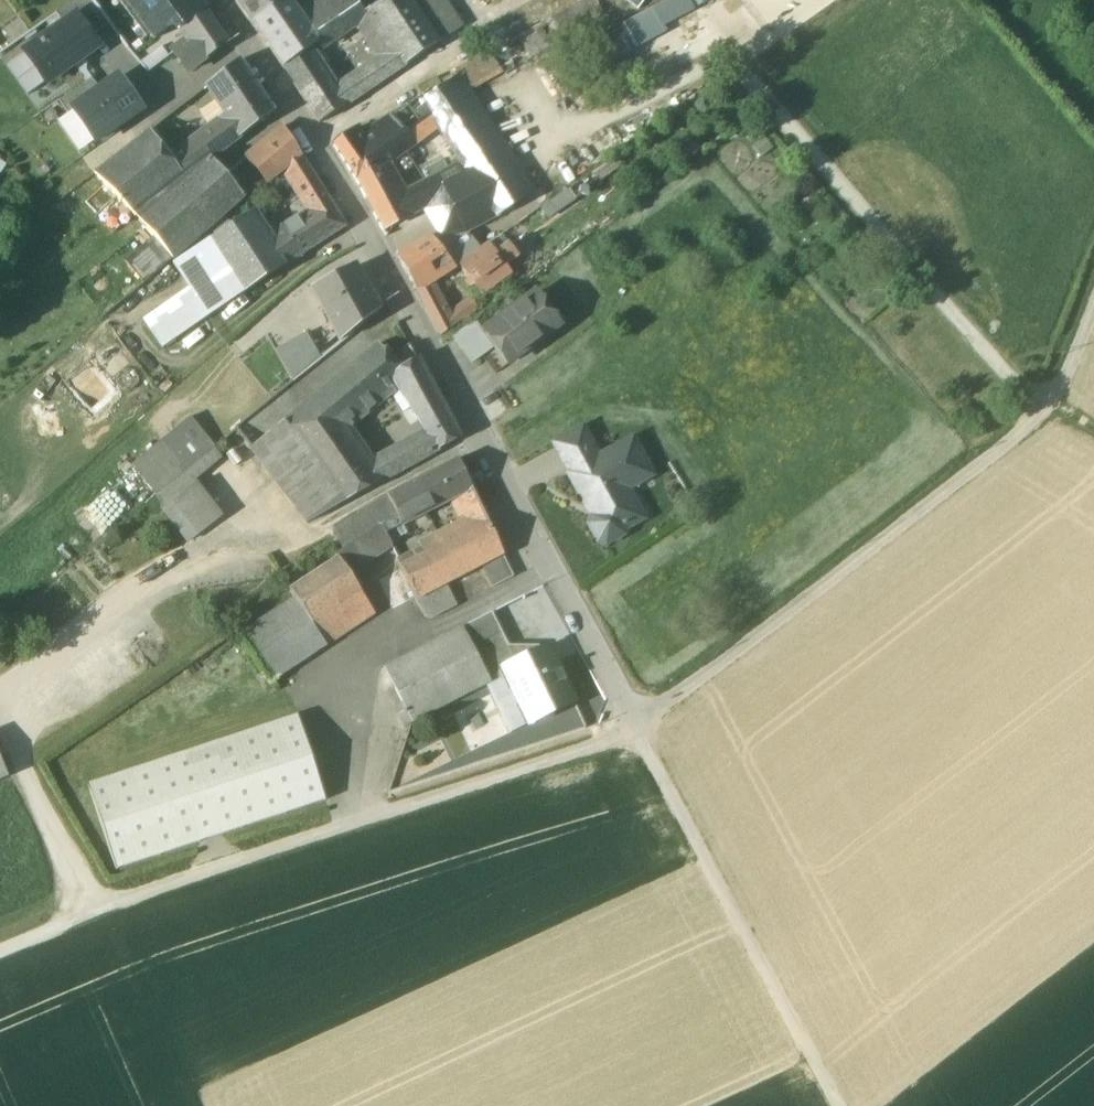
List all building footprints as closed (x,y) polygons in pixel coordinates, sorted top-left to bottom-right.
[(93,0),(72,0),(59,10),(60,12),(57,13),(65,24),(76,16),(91,37),(110,23),(93,0)] [(158,38),(176,25),(180,30),(184,27),(206,11),(199,0),(128,0),(158,38)] [(253,21),(284,0),(238,0),(253,21)] [(253,21),(254,23),(255,23),(284,65),(283,66),(284,68),(310,50),(319,44),(320,44),(303,19),(300,14),(299,14),(290,0),(284,0),(253,21)] [(303,19),(320,44),(319,44),(321,47),(353,26),(370,13),(368,10),(370,9),(371,9),(385,0),(332,0),(303,19)] [(371,9),(370,9),(368,10),(370,13),(396,51),(406,66),(439,44),(410,0),(385,0),(371,9)] [(519,37),(531,59),(606,17),(596,0),(586,0),(519,37)] [(696,0),(674,0),(626,19),(636,46),(703,19),(696,0)] [(206,11),(184,27),(192,38),(175,51),(190,71),(230,43),(206,11)] [(65,24),(26,52),(47,82),(98,47),(91,37),(76,16),(65,24)] [(646,63),(662,57),(656,40),(640,47),(646,63)] [(310,50),(284,68),(295,84),(321,66),(310,50)] [(337,91),(321,66),(295,84),(321,123),(406,66),(396,51),(337,91)] [(490,54),(478,60),(490,78),(502,71),(490,54)] [(275,112),(240,60),(208,85),(219,102),(229,117),(242,137),(275,112)] [(478,60),(455,73),(458,78),(467,91),(490,78),(478,60)] [(98,141),(143,110),(120,77),(100,90),(75,108),(98,141)] [(437,77),(418,88),(422,95),(424,97),(425,99),(444,87),(437,77)] [(467,91),(458,78),(444,87),(425,99),(425,100),(435,115),(435,116),(467,165),(478,181),(500,215),(532,193),(533,192),(532,191),(467,91)] [(70,111),(100,90),(93,80),(63,101),(70,111)] [(422,95),(391,117),(410,141),(433,124),(433,123),(430,119),(435,115),(425,100),(425,99),(424,97),(422,95)] [(219,102),(203,112),(214,128),(229,117),(219,102)] [(214,128),(172,159),(187,178),(212,159),(242,137),(229,117),(214,128)] [(391,117),(365,135),(360,127),(335,144),(356,178),(366,195),(379,190),(379,189),(392,183),(383,167),(393,159),(389,155),(410,141),(391,117)] [(284,126),(247,156),(268,181),(299,156),(299,154),(301,153),(284,126)] [(151,130),(95,173),(136,215),(187,178),(172,159),(151,130)] [(699,147),(688,140),(683,148),(694,155),(699,147)] [(299,221),(270,240),(286,266),(347,226),(303,156),(287,169),(298,186),(313,211),(299,221)] [(187,178),(136,215),(155,237),(174,259),(246,198),(212,159),(187,178)] [(401,199),(375,213),(384,230),(425,209),(465,188),(478,181),(467,165),(401,199)] [(465,188),(425,209),(441,235),(443,234),(465,231),(467,229),(469,231),(500,215),(478,181),(465,188)] [(392,183),(379,189),(379,190),(366,195),(375,213),(401,199),(392,183)] [(251,212),(174,263),(209,316),(209,317),(286,266),(270,240),(251,212)] [(465,231),(443,234),(441,235),(434,241),(456,268),(460,266),(481,251),(467,232),(469,231),(467,229),(465,231)] [(155,237),(126,261),(145,283),(174,259),(155,237)] [(432,239),(399,258),(416,289),(416,290),(429,281),(440,273),(443,277),(456,268),(434,241),(433,239),(432,239)] [(481,251),(460,266),(468,277),(463,281),(470,290),(475,286),(482,296),(497,286),(499,288),(509,280),(508,278),(512,275),(506,267),(519,258),(509,243),(496,253),(490,244),(481,251)] [(356,266),(314,289),(342,341),(354,331),(381,310),(356,266)] [(429,281),(416,290),(424,305),(438,297),(429,281)] [(193,292),(148,322),(164,347),(209,316),(193,292)] [(536,293),(484,331),(496,347),(508,349),(516,359),(561,326),(536,293)] [(438,297),(424,305),(441,336),(443,335),(442,335),(483,306),(476,296),(467,303),(448,317),(438,297)] [(476,320),(453,337),(473,363),(496,347),(484,331),(476,320)] [(209,324),(189,337),(195,347),(216,334),(209,324)] [(322,358),(302,374),(318,394),(370,351),(354,331),(342,341),(322,358)] [(308,333),(277,350),(293,381),(302,374),(322,358),(308,333)] [(318,394),(252,448),(273,477),(306,450),(341,422),(345,427),(383,395),(375,384),(384,378),(384,375),(396,365),(391,358),(379,344),(370,351),(318,394)] [(411,346),(391,358),(396,365),(384,375),(384,378),(375,384),(383,395),(396,385),(391,376),(418,359),(411,346)] [(418,359),(391,376),(396,385),(419,420),(444,404),(419,359),(418,359)] [(293,381),(236,427),(252,448),(318,394),(302,374),(293,381)] [(444,404),(419,420),(427,434),(428,433),(429,434),(451,421),(452,420),(444,404)] [(156,496),(186,472),(194,481),(221,459),(188,420),(132,467),(156,496)] [(451,421),(429,434),(428,433),(427,434),(437,451),(462,438),(452,420),(451,421)] [(345,427),(341,422),(306,450),(343,504),(382,482),(371,465),(345,427)] [(583,431),(557,445),(572,474),(571,475),(572,475),(599,461),(599,460),(583,431)] [(427,434),(371,465),(382,482),(437,451),(427,434)] [(599,461),(572,475),(581,493),(583,492),(596,516),(593,518),(591,524),(600,541),(607,543),(623,534),(625,527),(642,518),(620,479),(645,466),(632,442),(599,460),(599,461)] [(343,504),(306,450),(273,477),(308,523),(343,504)] [(458,459),(387,495),(398,515),(382,525),(386,532),(455,496),(470,526),(486,518),(458,459)] [(186,472),(156,496),(192,540),(222,515),(194,481),(186,472)] [(387,495),(347,525),(334,534),(345,550),(358,541),(358,542),(360,541),(382,525),(398,515),(387,495)] [(470,526),(423,550),(422,550),(398,562),(417,599),(447,583),(483,565),(504,555),(504,554),(486,518),(470,526)] [(382,525),(360,541),(372,560),(393,546),(386,532),(382,525)] [(345,550),(336,556),(338,559),(339,558),(350,574),(372,560),(360,541),(358,542),(358,541),(345,550)] [(504,555),(483,565),(494,587),(514,576),(504,555)] [(338,559),(291,590),(296,598),(313,624),(361,591),(350,574),(339,558),(338,559)] [(447,583),(417,599),(427,617),(432,618),(458,605),(447,583)] [(296,598),(240,634),(272,682),(327,645),(313,624),(296,598)] [(493,612),(463,627),(474,648),(475,648),(503,634),(493,612)] [(463,627),(385,668),(407,710),(413,723),(487,685),(492,682),(489,678),(474,648),(463,627)] [(503,634),(475,648),(481,661),(510,647),(503,634)] [(510,647),(481,661),(490,677),(504,670),(504,669),(518,662),(510,647)] [(518,662),(504,669),(504,670),(530,723),(575,701),(549,647),(518,662)] [(530,723),(504,670),(490,677),(489,678),(492,682),(487,685),(510,733),(530,723)] [(407,710),(398,714),(405,727),(413,723),(407,710)] [(299,715),(89,785),(117,869),(327,799),(299,715)] [(9,776),(0,756),(0,780),(9,776)]
